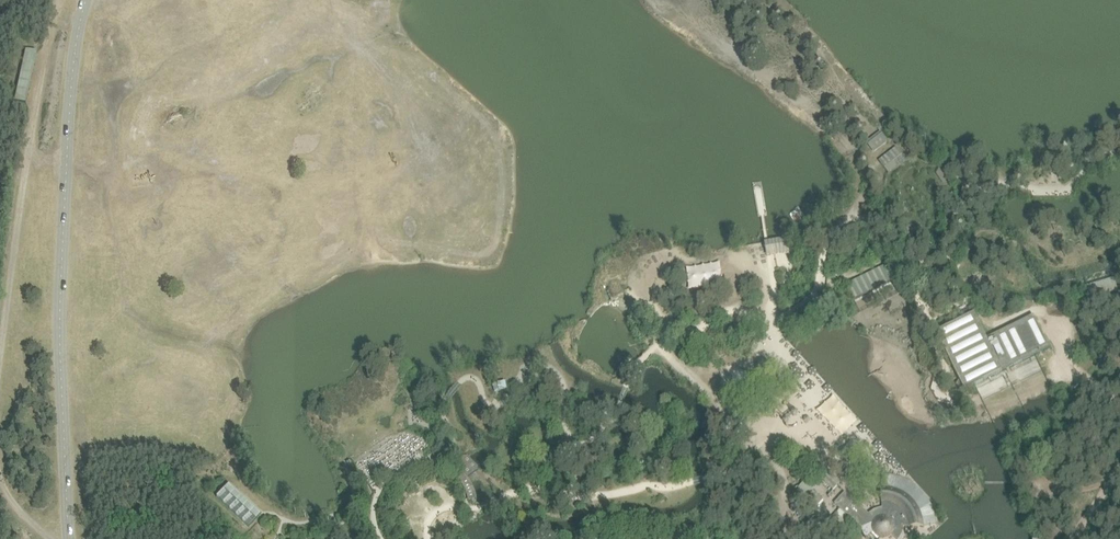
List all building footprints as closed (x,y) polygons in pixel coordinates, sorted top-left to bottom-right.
[(17,100),(27,101),(35,50),(24,48),(17,100)] [(882,133),(880,131),(866,142),(867,144),(873,152),(888,141),(882,133)] [(906,160),(896,146),(878,161),(888,174),(906,160)] [(846,286),(854,299),(893,280),(886,265),(845,284),(846,286)] [(726,305),(730,317),(749,310),(745,298),(726,305)] [(1035,355),(1050,348),(1034,315),(986,339),(974,314),(972,315),(968,317),(964,319),(936,332),(951,363),(960,382),(962,384),(963,388),(964,390),(967,389),(975,385),(1004,371),(1035,355)] [(764,335),(753,335),(753,343),(763,343),(764,335)] [(758,369),(761,371),(764,371),(767,369),(768,365),(768,363),(767,360),(765,359),(762,358),(758,359),(756,362),(756,366),(758,369)] [(859,447),(851,441),(839,455),(847,460),(853,453),(854,454),(859,447)] [(1018,472),(1010,475),(1011,478),(1014,484),(1015,488),(1023,484),(1018,472)] [(837,485),(825,473),(820,478),(833,489),(837,485)] [(924,518),(925,525),(936,523),(934,514),(931,505),(927,497),(921,490),(914,484),(907,480),(899,477),(891,475),(882,475),(882,486),(890,486),(898,488),(905,491),(910,495),(915,500),(920,507),(922,512),(924,518)] [(799,489),(796,492),(815,509),(823,500),(812,489),(815,487),(806,479),(798,488),(799,489)] [(228,483),(216,496),(248,526),(261,513),(228,483)] [(835,503),(862,527),(873,522),(872,526),(873,530),(874,532),(876,535),(879,536),(882,538),(885,538),(889,537),(892,535),(898,538),(899,538),(903,533),(903,526),(925,525),(924,518),(922,512),(920,507),(915,500),(910,495),(905,491),(898,488),(890,486),(882,486),(883,506),(875,509),(869,513),(845,492),(835,503)]
